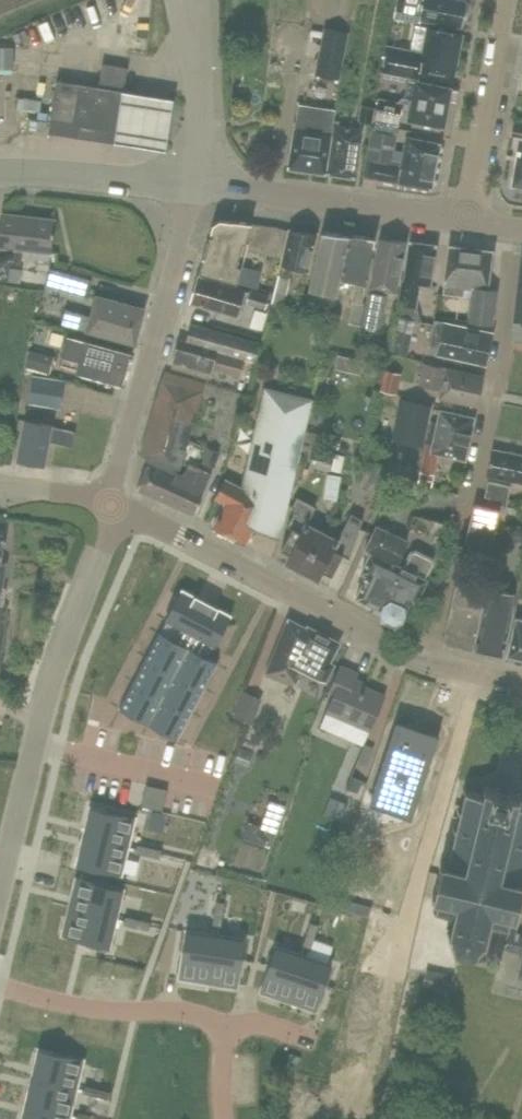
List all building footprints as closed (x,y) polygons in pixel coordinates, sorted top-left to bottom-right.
[(421,17),(463,25),(468,0),(467,0),(398,0),(395,15),(420,20),(421,17)] [(340,79),(349,31),(324,26),(315,74),(340,79)] [(420,66),(455,73),(462,33),(427,26),(422,51),(387,44),(382,70),(418,77),(420,66)] [(18,44),(0,44),(0,65),(18,66),(18,44)] [(108,122),(108,127),(118,129),(121,106),(122,104),(125,83),(127,67),(102,63),(98,85),(56,79),(50,120),(48,131),(77,136),(80,117),(108,122)] [(399,117),(444,125),(451,87),(412,79),(409,96),(406,96),(397,101),(379,97),(373,126),(397,130),(399,117)] [(173,89),(125,83),(122,104),(121,106),(118,129),(166,134),(173,89)] [(289,166),(325,171),(335,108),(299,102),(289,166)] [(363,105),(360,122),(371,124),(374,107),(363,105)] [(46,120),(28,117),(26,129),(45,131),(46,120)] [(77,136),(106,140),(108,122),(80,117),(77,136)] [(334,123),(327,172),(354,176),(362,128),(334,123)] [(402,159),(392,157),(397,132),(371,127),(363,174),(431,187),(440,142),(406,136),(402,159)] [(519,146),(513,184),(521,185),(521,147),(519,146)] [(7,280),(9,261),(20,262),(22,248),(50,251),(54,217),(1,212),(0,222),(0,279),(7,280)] [(234,219),(220,218),(214,221),(200,270),(237,280),(242,265),(242,263),(237,262),(242,246),(256,250),(263,223),(252,222),(252,221),(234,219)] [(263,223),(256,250),(267,253),(275,225),(263,223)] [(275,225),(267,253),(282,257),(289,228),(275,225)] [(289,228),(282,257),(280,263),(273,298),(283,301),(284,293),(286,293),(291,278),(289,277),(292,266),(308,270),(317,231),(312,231),(310,228),(305,228),(302,229),(289,228)] [(322,230),(308,288),(336,294),(340,277),(350,233),(322,230)] [(362,302),(366,283),(376,236),(351,233),(344,279),(355,281),(351,301),(352,301),(348,322),(362,325),(362,324),(366,303),(362,302)] [(380,236),(366,303),(362,324),(378,327),(386,289),(396,291),(407,239),(380,236)] [(431,284),(436,243),(410,240),(405,280),(403,280),(399,304),(416,307),(420,282),(431,284)] [(493,249),(449,244),(443,293),(462,296),(464,285),(472,286),(469,315),(464,314),(463,319),(493,323),(497,289),(488,287),(493,249)] [(512,338),(521,339),(521,253),(512,338)] [(92,278),(50,267),(45,283),(88,295),(92,278)] [(266,306),(269,294),(199,274),(191,300),(238,313),(242,299),(266,306)] [(62,322),(135,342),(144,306),(98,294),(92,315),(66,308),(62,322)] [(415,307),(399,305),(397,314),(400,315),(393,351),(408,354),(414,317),(420,318),(415,307)] [(491,334),(489,331),(435,319),(430,345),(437,347),(436,352),(485,363),(491,334)] [(256,360),(261,341),(191,321),(186,339),(245,357),(256,360)] [(86,339),(68,334),(63,355),(64,355),(61,364),(78,368),(124,381),(132,351),(86,339)] [(245,357),(180,338),(172,364),(210,375),(213,366),(240,373),(245,357)] [(50,372),(55,356),(30,349),(26,365),(50,372)] [(362,373),(365,360),(351,357),(348,370),(362,373)] [(440,396),(476,404),(483,374),(424,361),(419,383),(441,388),(440,396)] [(137,487),(194,514),(213,474),(189,461),(184,473),(181,472),(205,381),(165,369),(140,452),(150,460),(137,487)] [(380,389),(396,392),(401,372),(385,369),(380,389)] [(64,378),(32,374),(28,401),(61,405),(64,378)] [(278,538),(293,483),(312,397),(266,385),(242,485),(224,476),(214,496),(225,502),(213,524),(217,525),(217,529),(225,533),(228,531),(246,541),(254,526),(278,538)] [(432,403),(400,396),(391,437),(424,444),(432,403)] [(466,458),(475,415),(441,408),(438,422),(432,421),(421,470),(433,472),(437,452),(466,458)] [(51,423),(24,419),(17,459),(44,463),(48,440),(72,445),(75,429),(51,424),(51,423)] [(214,466),(219,450),(207,446),(201,462),(214,466)] [(346,454),(312,447),(309,463),(342,470),(346,454)] [(487,474),(521,481),(521,454),(492,448),(487,474)] [(380,484),(386,465),(373,462),(368,480),(380,484)] [(421,470),(418,482),(432,485),(435,473),(433,472),(421,470)] [(338,500),(342,475),(329,473),(324,498),(338,500)] [(517,506),(507,504),(511,485),(487,480),(484,494),(490,495),(488,505),(474,502),(466,539),(469,544),(490,549),(497,523),(513,527),(517,506)] [(290,565),(301,571),(323,528),(307,519),(316,505),(297,495),(292,504),(295,512),(287,525),(292,527),(281,547),(290,552),(287,559),(292,562),(290,565)] [(323,528),(301,571),(313,577),(314,574),(320,576),(323,569),(332,574),(343,554),(349,557),(350,555),(362,518),(351,512),(339,536),(323,528)] [(403,566),(397,563),(408,539),(377,524),(365,549),(370,552),(361,570),(367,573),(356,595),(382,608),(382,615),(396,622),(402,617),(410,601),(415,603),(428,578),(426,577),(434,561),(433,556),(415,548),(411,550),(403,566)] [(514,528),(510,530),(509,535),(513,540),(521,540),(521,528),(514,528)] [(503,651),(511,617),(514,592),(500,589),(504,571),(492,569),(488,587),(475,647),(500,653),(502,652),(503,651)] [(476,586),(456,582),(444,635),(447,640),(459,643),(473,647),(484,600),(474,598),(476,586)] [(120,706),(119,707),(120,708),(148,723),(149,723),(178,738),(192,712),(205,687),(217,663),(218,662),(208,656),(214,644),(215,645),(231,614),(232,615),(232,613),(182,587),(181,588),(182,589),(166,618),(166,619),(167,619),(160,631),(159,632),(146,656),(133,681),(120,706)] [(521,658),(521,618),(516,617),(508,654),(521,658)] [(308,626),(306,628),(287,618),(264,675),(294,685),(297,679),(299,680),(304,669),(325,680),(333,663),(329,661),(339,642),(308,626)] [(325,711),(370,730),(385,694),(354,681),(358,673),(339,665),(329,690),(333,692),(325,711)] [(248,690),(240,715),(257,720),(265,695),(248,690)] [(440,734),(398,720),(373,797),(415,811),(440,734)] [(358,792),(363,780),(351,775),(346,787),(358,792)] [(146,783),(144,794),(155,797),(157,786),(146,783)] [(157,786),(155,797),(165,799),(168,788),(157,786)] [(520,936),(521,933),(516,932),(521,913),(517,912),(521,891),(521,805),(521,800),(521,796),(510,793),(511,791),(504,789),(497,787),(496,789),(484,787),(483,794),(464,790),(446,862),(441,860),(432,898),(440,900),(438,909),(441,912),(456,916),(452,930),(456,946),(458,948),(475,953),(483,944),(489,947),(487,952),(493,959),(501,957),(504,948),(517,952),(518,949),(520,936)] [(144,794),(141,805),(152,807),(155,797),(144,794)] [(155,797),(152,807),(163,810),(165,799),(155,797)] [(248,834),(279,843),(291,803),(274,798),(266,822),(253,818),(248,834)] [(90,805),(83,834),(129,845),(136,817),(134,817),(106,810),(107,809),(90,805)] [(83,834),(76,863),(93,867),(93,866),(121,873),(122,873),(129,845),(83,834)] [(137,843),(135,851),(148,855),(150,846),(137,843)] [(150,846),(148,855),(161,858),(163,849),(150,846)] [(78,877),(71,906),(117,917),(124,889),(123,889),(95,882),(95,881),(78,877)] [(217,900),(214,913),(223,915),(225,902),(217,900)] [(71,906),(64,935),(89,941),(89,940),(109,945),(110,945),(117,917),(71,906)] [(214,913),(212,927),(221,928),(223,915),(214,913)] [(125,915),(123,923),(136,926),(138,918),(125,915)] [(138,918),(136,926),(149,930),(151,921),(138,918)] [(310,921),(306,934),(315,937),(319,924),(310,921)] [(184,951),(180,975),(209,980),(216,934),(187,929),(187,931),(184,951)] [(216,934),(209,980),(237,984),(241,960),(244,939),(244,938),(216,934)] [(306,934),(302,946),(311,949),(315,937),(306,934)] [(270,966),(262,989),(289,998),(304,954),(277,945),(276,946),(270,966)] [(304,954),(289,998),(317,1008),(325,984),(331,965),(332,963),(304,954)] [(423,985),(451,991),(455,973),(427,967),(423,985)] [(38,1047),(31,1075),(77,1086),(84,1058),(83,1058),(55,1051),(38,1047)] [(31,1075),(24,1103),(71,1114),(77,1086),(31,1075)] [(85,1084),(83,1093),(96,1096),(98,1087),(85,1084)] [(98,1087),(96,1096),(109,1099),(111,1090),(98,1087)] [(21,1118),(69,1118),(71,1114),(24,1103),(21,1118)] [(77,1118),(90,1118),(92,1114),(79,1111),(77,1118)]
